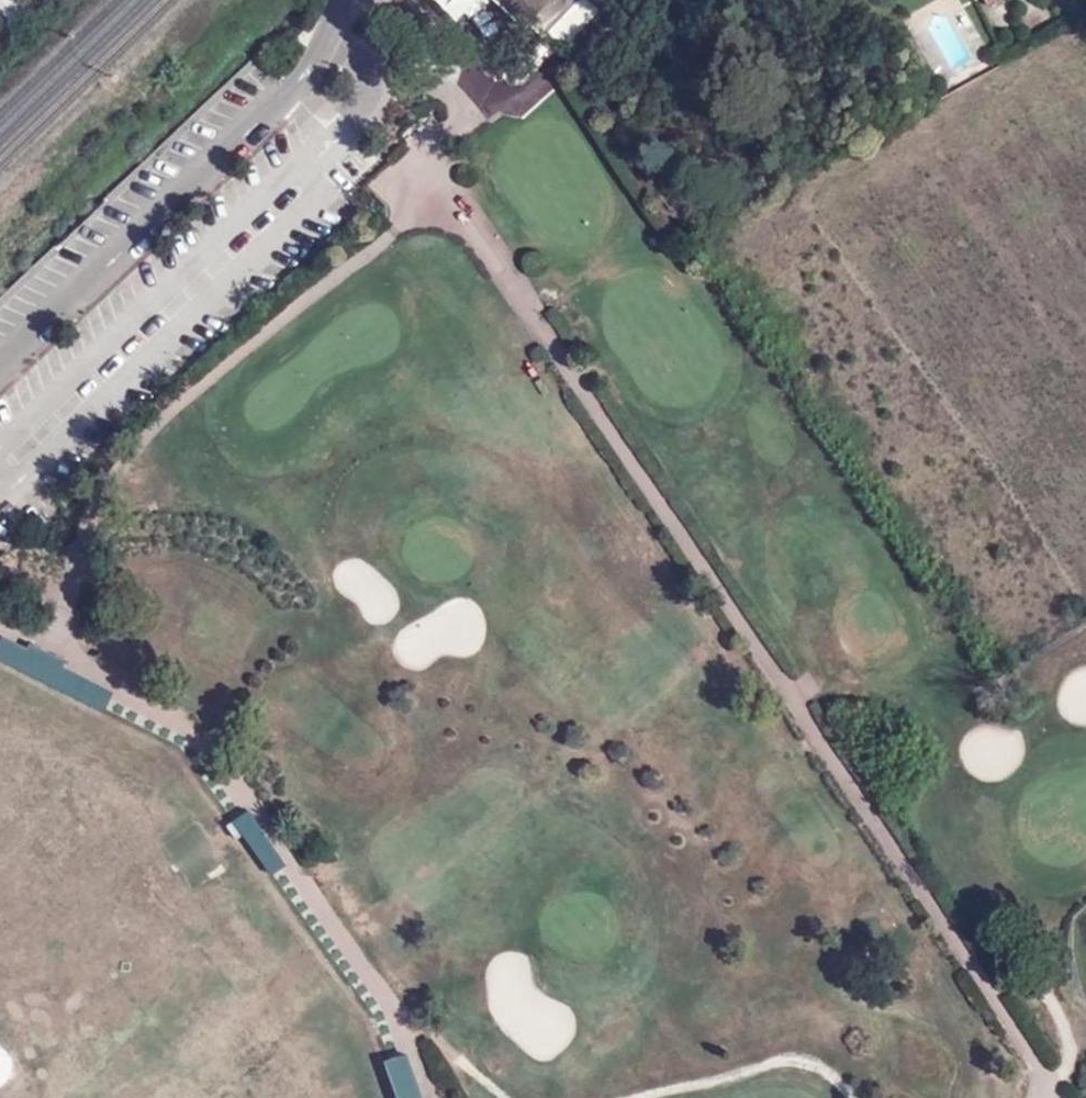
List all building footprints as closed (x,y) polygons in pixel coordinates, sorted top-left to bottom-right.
[(539,43),(571,7),(563,0),(495,0),(539,43)]
